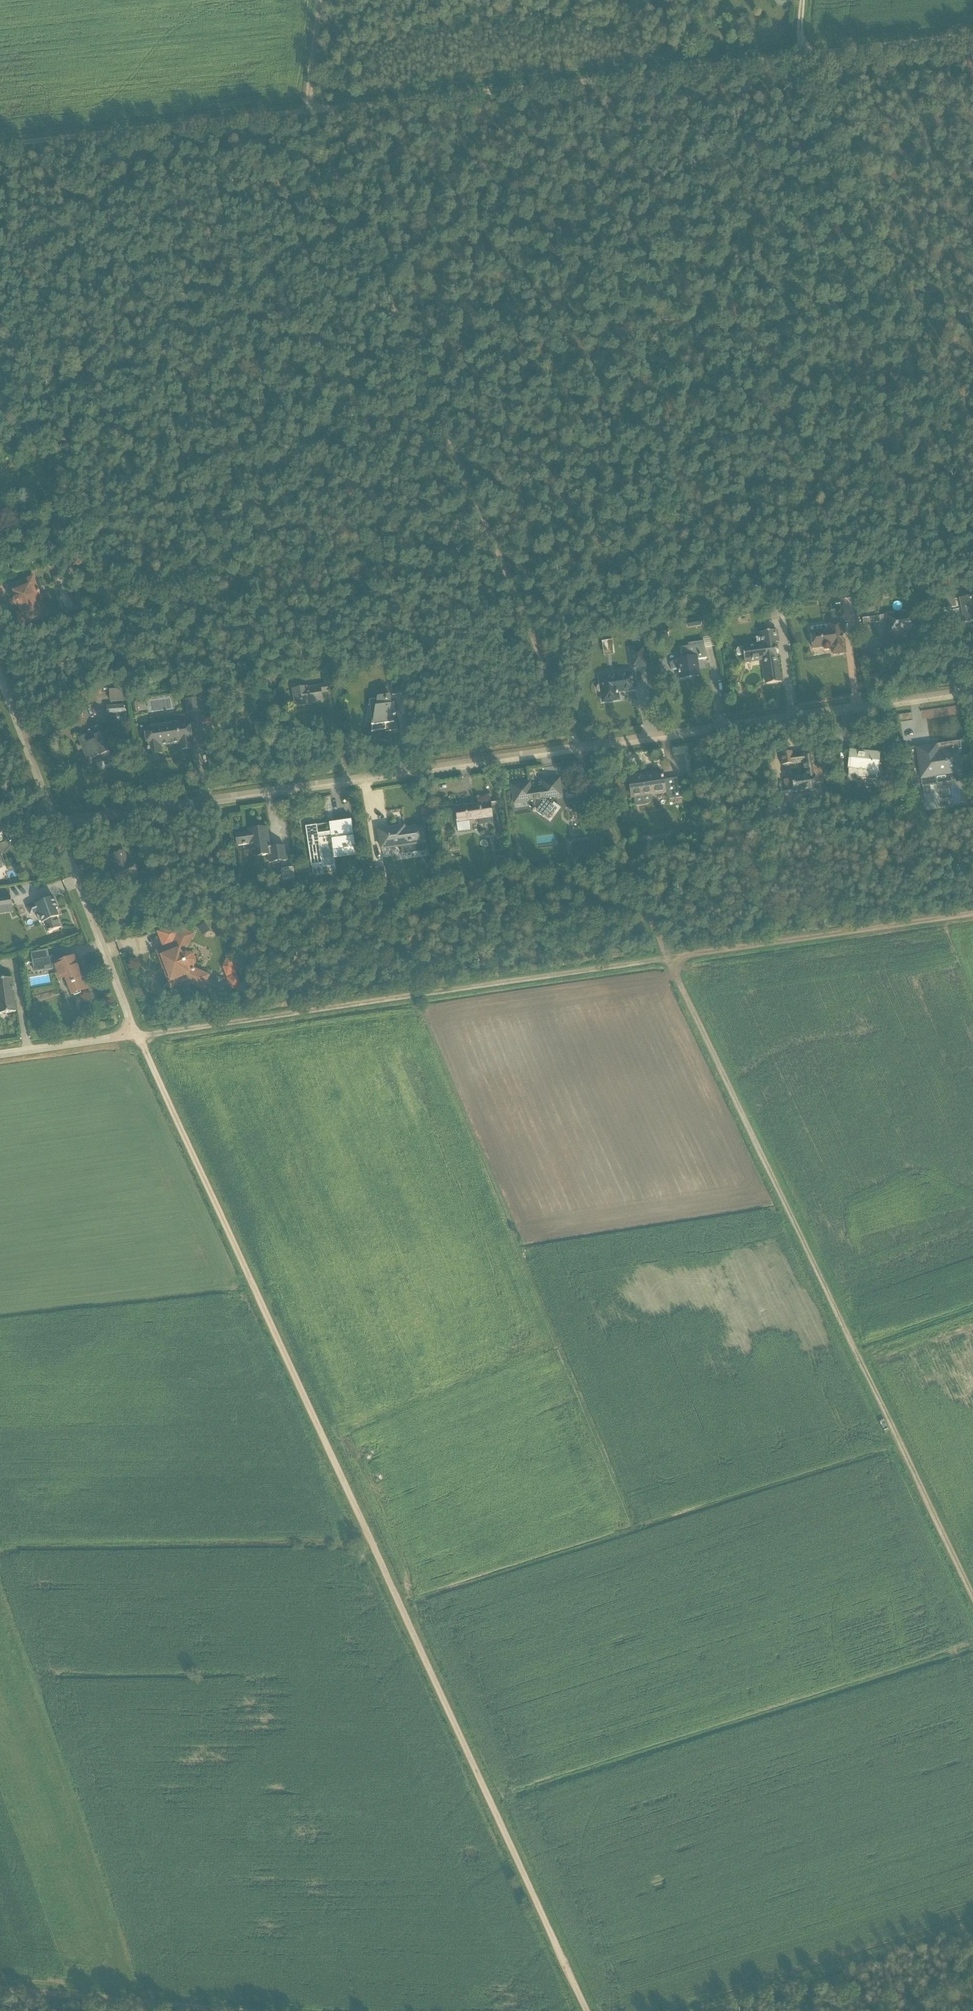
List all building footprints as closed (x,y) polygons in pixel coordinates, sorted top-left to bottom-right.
[(0,356),(0,366),(6,380),(4,381),(6,386),(8,386),(8,387),(14,385),(3,355),(0,356)] [(29,426),(24,428),(37,451),(41,449),(29,426)] [(48,618),(34,579),(13,586),(16,593),(14,594),(16,600),(15,601),(14,603),(14,605),(15,607),(17,608),(19,608),(21,614),(16,615),(21,628),(48,618)] [(954,602),(953,595),(944,596),(947,610),(939,612),(942,627),(950,626),(950,624),(962,621),(963,626),(972,624),(972,625),(972,599),(954,602)] [(864,615),(875,613),(873,603),(863,605),(864,615)] [(831,620),(841,619),(843,617),(842,613),(840,611),(837,611),(837,612),(830,613),(831,620)] [(887,635),(917,631),(915,612),(884,616),(884,617),(862,620),(864,639),(877,637),(875,624),(885,622),(887,635)] [(832,658),(844,656),(842,637),(844,636),(842,622),(827,624),(828,631),(809,634),(811,652),(821,650),(821,651),(824,654),(828,653),(830,651),(831,651),(832,658)] [(766,686),(780,684),(777,660),(776,660),(774,647),(776,647),(775,645),(779,644),(777,632),(757,635),(758,645),(741,648),(741,649),(739,650),(737,651),(736,652),(735,653),(736,655),(736,656),(738,657),(739,657),(743,657),(744,666),(763,663),(766,686)] [(680,681),(699,678),(696,663),(700,663),(699,661),(706,660),(703,643),(687,645),(688,649),(680,649),(682,660),(675,661),(675,662),(671,663),(669,665),(671,672),(673,673),(678,672),(678,676),(679,675),(680,681)] [(628,651),(631,671),(647,669),(643,649),(628,651)] [(323,704),(322,695),(333,693),(330,674),(324,675),(325,687),(308,689),(307,688),(292,690),(294,710),(310,707),(310,706),(323,704)] [(635,691),(633,674),(599,679),(602,704),(618,702),(617,693),(623,692),(623,693),(635,691)] [(392,697),(407,695),(406,683),(391,685),(392,697)] [(725,687),(718,688),(720,705),(728,704),(725,687)] [(124,703),(123,690),(109,691),(110,703),(124,703)] [(184,702),(186,714),(208,711),(205,691),(186,693),(187,701),(184,702)] [(70,705),(83,699),(82,695),(68,700),(70,705)] [(385,734),(396,733),(395,725),(394,725),(393,717),(395,717),(394,706),(391,707),(390,698),(377,699),(377,701),(369,702),(372,727),(371,734),(385,732),(385,734)] [(124,707),(107,708),(107,716),(116,716),(116,724),(125,724),(124,707)] [(179,753),(194,751),(189,715),(174,718),(175,725),(144,729),(147,758),(163,756),(162,749),(178,746),(179,753)] [(217,719),(202,720),(202,729),(218,728),(217,719)] [(101,757),(104,765),(108,763),(108,764),(109,764),(109,763),(112,761),(99,727),(91,731),(92,734),(78,740),(88,767),(96,764),(94,760),(101,757)] [(922,789),(962,784),(958,751),(961,751),(960,743),(916,750),(922,789)] [(858,780),(876,782),(879,758),(865,757),(865,754),(849,752),(847,771),(848,771),(847,782),(858,783),(858,780)] [(816,786),(823,785),(821,768),(813,769),(812,756),(792,758),(791,754),(780,755),(781,767),(802,765),(803,772),(804,772),(805,778),(791,779),(791,781),(783,782),(784,793),(792,792),(793,794),(816,792),(816,786)] [(663,782),(662,774),(628,779),(631,799),(634,799),(635,808),(646,806),(648,806),(649,805),(650,803),(651,802),(652,801),(651,797),(666,796),(666,794),(667,793),(669,803),(681,802),(681,799),(685,799),(682,779),(663,782)] [(561,799),(559,781),(541,783),(542,791),(530,793),(529,785),(511,788),(514,806),(528,804),(529,808),(543,819),(553,805),(553,800),(561,799)] [(715,794),(719,789),(712,783),(707,788),(715,794)] [(576,804),(582,803),(581,793),(575,793),(574,786),(567,787),(568,798),(575,797),(576,804)] [(773,807),(783,806),(782,793),(772,794),(773,807)] [(479,827),(493,825),(489,799),(477,800),(478,806),(455,809),(458,825),(456,825),(458,834),(470,832),(469,824),(478,822),(479,827)] [(334,860),(356,857),(351,822),(334,825),(334,826),(330,827),(330,834),(331,837),(334,860)] [(316,827),(305,829),(311,867),(322,865),(318,839),(331,837),(330,834),(318,835),(316,827)] [(269,865),(287,863),(285,848),(270,850),(267,829),(248,832),(249,834),(236,836),(237,848),(249,846),(250,852),(256,851),(257,859),(268,857),(269,865)] [(414,847),(425,846),(423,829),(398,832),(398,830),(379,832),(381,852),(400,849),(401,854),(403,856),(413,854),(415,852),(414,847)] [(571,857),(592,854),(590,842),(569,845),(571,857)] [(117,886),(139,878),(132,861),(127,863),(123,853),(111,857),(115,869),(111,870),(117,886)] [(499,871),(509,870),(507,859),(498,860),(499,871)] [(384,883),(385,883),(383,869),(376,870),(378,884),(378,883),(379,889),(384,889),(384,883)] [(282,882),(294,880),(293,870),(281,871),(282,882)] [(17,913),(16,897),(0,899),(0,915),(17,913)] [(56,911),(58,910),(53,899),(27,909),(30,916),(38,913),(42,924),(43,923),(48,934),(61,929),(57,919),(59,918),(56,911)] [(157,953),(171,988),(187,982),(205,990),(211,977),(194,969),(196,962),(194,955),(188,953),(195,936),(180,929),(179,931),(159,933),(165,950),(157,953)] [(66,980),(72,996),(89,991),(84,980),(83,981),(73,959),(65,962),(62,954),(50,959),(32,962),(34,974),(54,971),(59,982),(66,980)] [(222,969),(230,990),(243,995),(228,957),(222,969)] [(16,1013),(11,980),(0,981),(0,1015),(16,1013)] [(636,1516),(640,1527),(645,1525),(641,1514),(636,1516)]
